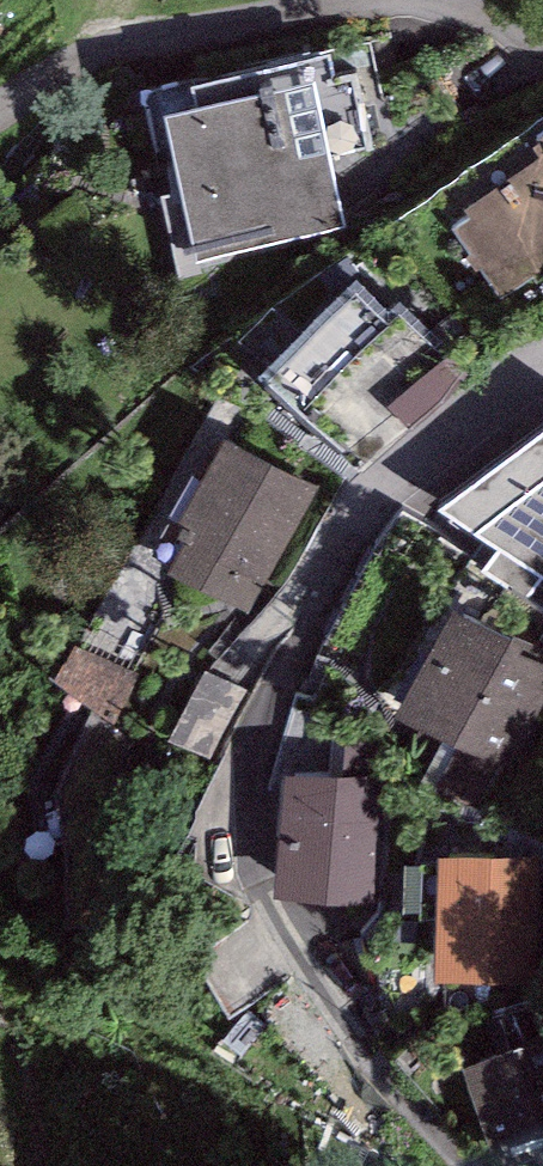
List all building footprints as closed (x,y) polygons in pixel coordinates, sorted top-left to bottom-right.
[(343,42),(133,97),(184,263),(352,231),(330,162),(378,149),(343,42)] [(532,148),(539,158),(464,211),(470,219),(453,231),(503,300),(536,276),(540,283),(542,281),(542,140),(532,148)] [(396,320),(356,281),(258,378),(368,471),(467,375),(401,316),(396,320)] [(439,511),(542,577),(542,433),(439,511)] [(317,489),(224,439),(179,523),(183,526),(177,539),(185,543),(169,574),(249,616),(317,489)] [(456,610),(395,718),(512,785),(542,730),(542,659),(456,610)] [(138,676),(74,646),(51,682),(92,709),(114,723),(138,676)] [(246,690),(204,669),(169,740),(211,760),(246,690)] [(114,723),(92,709),(49,801),(92,822),(133,737),(116,726),(114,723)] [(330,777),(284,774),(276,899),(374,905),(382,781),(385,735),(371,734),(333,732),(330,777)] [(527,859),(436,859),(436,985),(527,986),(527,859)] [(463,1069),(490,1153),(542,1137),(542,1045),(542,1044),(527,1049),(463,1069)]
